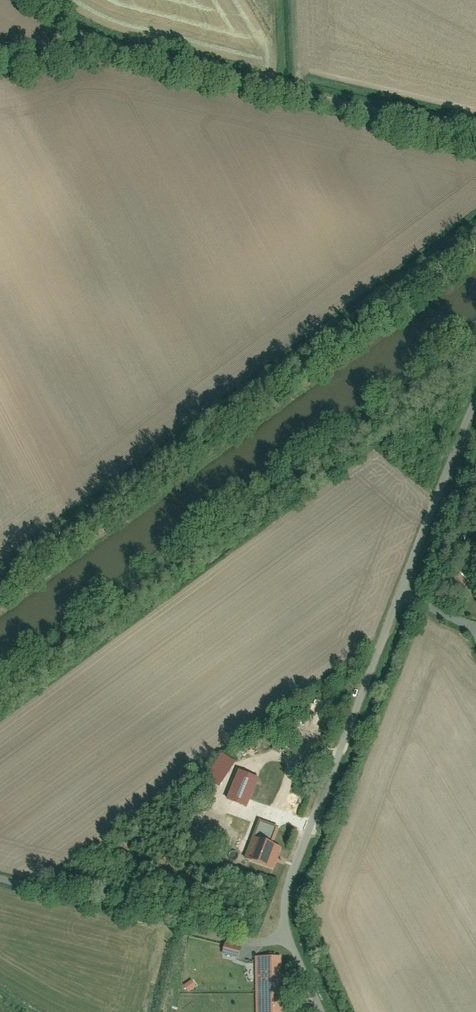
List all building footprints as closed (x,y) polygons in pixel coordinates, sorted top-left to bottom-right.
[(254,779),(256,773),(240,769),(239,775),(254,779)] [(238,774),(228,799),(244,806),(255,781),(238,774)] [(265,815),(247,858),(273,868),(290,825),(265,815)] [(225,942),(221,954),(238,959),(241,947),(225,942)] [(256,959),(257,1011),(281,1011),(280,958),(256,959)] [(188,992),(197,986),(192,979),(184,985),(188,992)]
